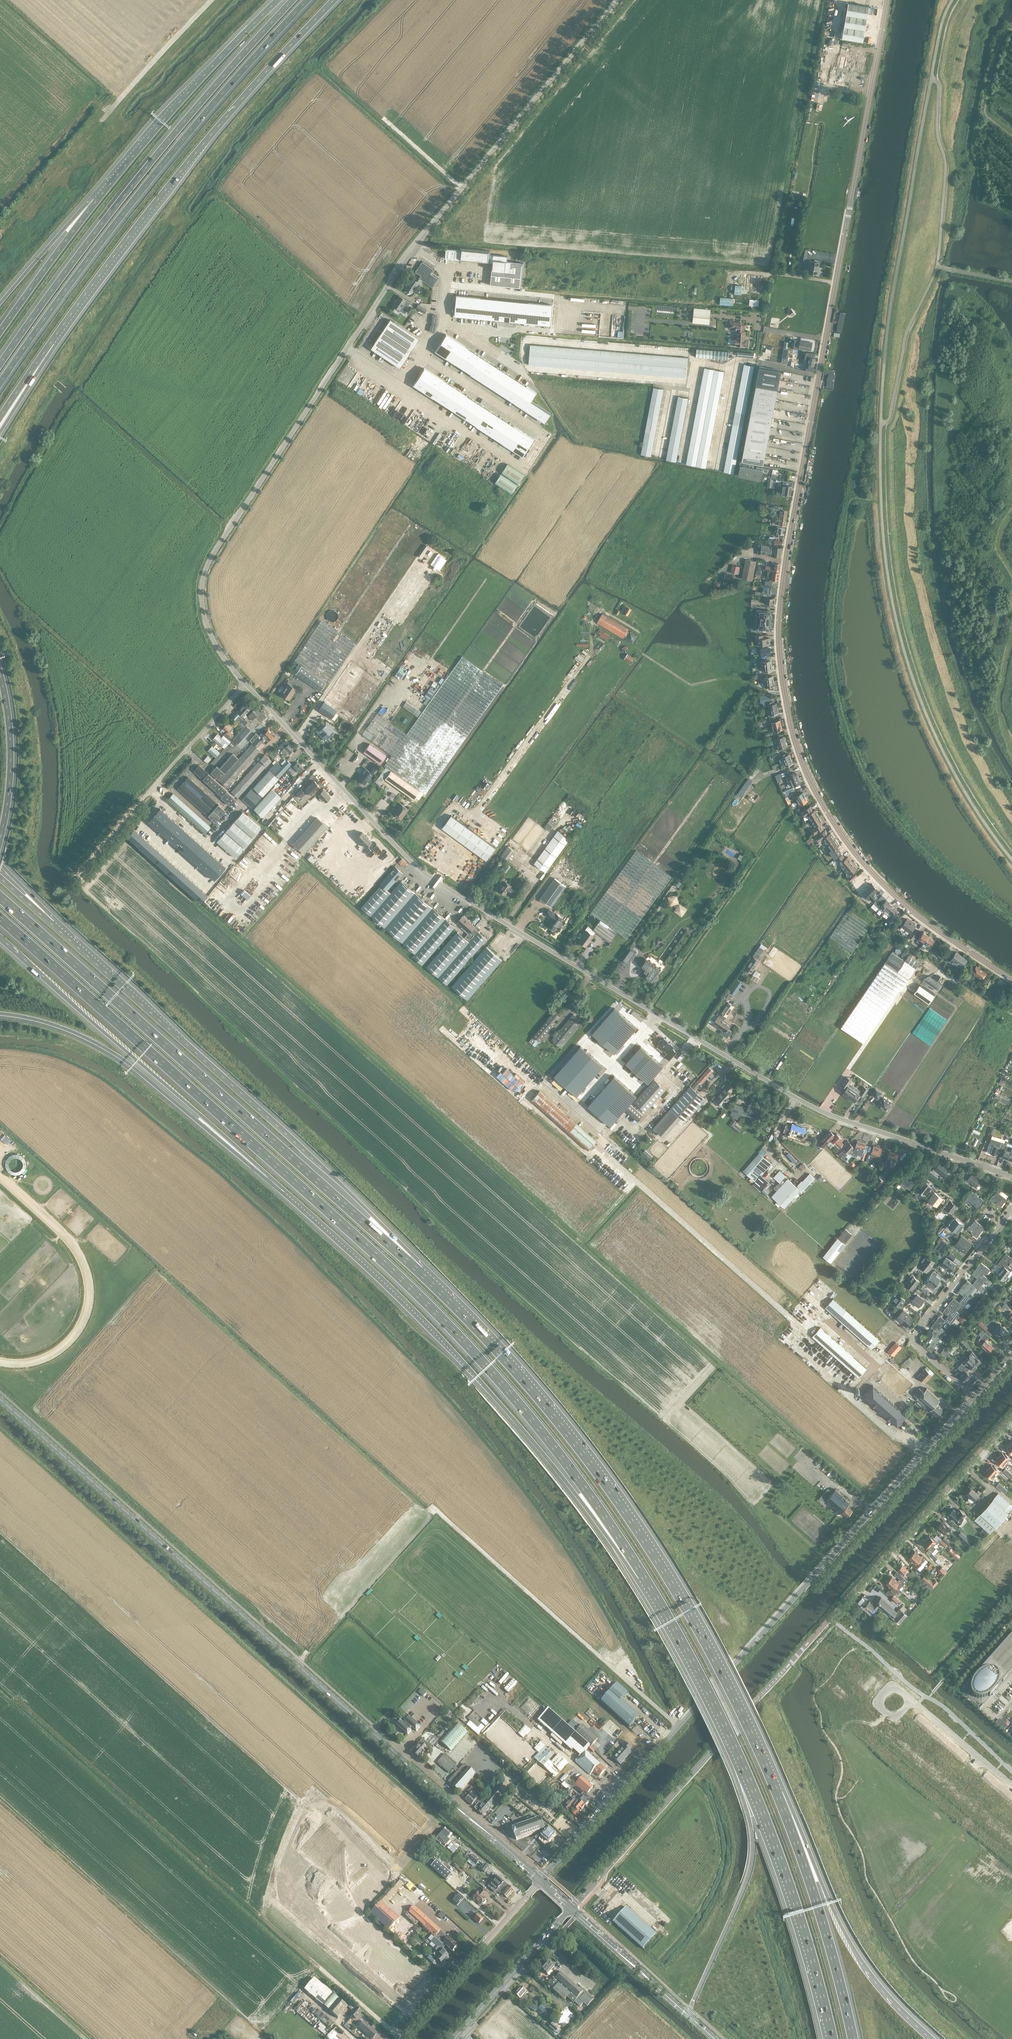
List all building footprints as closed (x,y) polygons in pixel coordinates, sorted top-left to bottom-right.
[(842,39),(863,42),(869,7),(848,3),(842,39)] [(846,57),(850,43),(837,41),(830,83),(849,87),(852,73),(848,72),(851,58),(846,57)] [(853,71),(864,73),(865,73),(867,64),(855,62),(853,71)] [(446,248),(445,259),(492,263),(490,285),(521,288),(523,263),(507,261),(508,256),(490,254),(491,251),(461,248),(461,249),(460,249),(460,250),(446,248)] [(818,263),(809,261),(807,272),(817,274),(817,273),(818,272),(818,270),(818,266),(817,266),(818,263)] [(422,262),(415,272),(421,276),(419,278),(422,281),(432,287),(438,279),(430,274),(433,270),(422,262)] [(750,279),(740,278),(740,283),(750,284),(751,281),(760,282),(760,275),(751,274),(750,279)] [(420,284),(422,281),(416,276),(414,279),(412,278),(408,283),(404,288),(411,293),(419,283),(420,284)] [(748,295),(749,290),(749,286),(735,285),(734,294),(748,295)] [(454,295),(454,306),(465,307),(466,296),(454,295)] [(410,303),(399,296),(391,309),(395,311),(396,308),(403,313),(410,303)] [(466,296),(465,307),(477,307),(477,297),(466,296)] [(477,297),(477,307),(485,308),(486,298),(477,297)] [(418,304),(416,308),(424,313),(429,305),(423,305),(422,307),(418,304)] [(453,306),(453,316),(464,317),(465,307),(454,306),(453,306)] [(465,307),(464,317),(476,318),(477,307),(465,307)] [(477,307),(476,318),(484,318),(485,308),(477,307)] [(709,321),(710,309),(694,308),(693,320),(709,321)] [(847,310),(840,309),(835,333),(843,334),(847,310)] [(432,315),(431,323),(432,323),(432,325),(431,325),(429,331),(434,333),(437,324),(438,318),(438,317),(436,317),(437,315),(432,315)] [(390,319),(370,348),(400,368),(419,339),(390,319)] [(745,345),(745,344),(745,323),(734,322),(734,320),(730,320),(729,327),(732,327),(732,330),(737,330),(736,341),(735,341),(735,344),(745,345)] [(447,335),(442,344),(451,350),(457,342),(447,335)] [(812,343),(800,340),(799,348),(811,350),(812,343)] [(457,342),(451,350),(461,356),(467,348),(457,342)] [(442,344),(436,352),(446,358),(451,350),(442,344)] [(686,378),(688,358),(530,345),(529,365),(686,378)] [(467,348),(461,356),(469,361),(474,352),(467,348)] [(697,349),(696,357),(728,360),(729,351),(697,349)] [(451,350),(446,358),(456,365),(461,356),(451,350)] [(474,352),(469,361),(473,364),(479,356),(474,352)] [(806,353),(805,360),(807,361),(807,363),(814,365),(815,358),(814,358),(815,354),(806,353)] [(461,356),(456,365),(463,369),(469,361),(461,356)] [(479,356),(473,364),(478,367),(484,359),(479,356)] [(484,359),(478,367),(483,370),(489,362),(484,359)] [(469,361),(463,369),(468,373),(473,364),(469,361)] [(489,362),(483,370),(488,373),(494,365),(489,362)] [(807,366),(806,370),(813,372),(814,367),(813,367),(814,366),(814,365),(807,363),(806,366),(807,366)] [(473,364),(468,373),(473,376),(478,367),(473,364)] [(754,366),(744,364),(723,471),(734,473),(754,366)] [(494,365),(488,373),(493,377),(498,368),(494,365)] [(741,461),(763,465),(781,371),(759,366),(741,461)] [(478,367),(473,376),(478,379),(483,370),(478,367)] [(829,367),(825,392),(833,393),(837,369),(829,367)] [(429,383),(434,374),(424,368),(418,377),(429,383)] [(498,368),(493,377),(498,380),(503,371),(498,368)] [(724,371),(704,368),(686,464),(706,468),(724,371)] [(483,370),(478,379),(483,382),(488,373),(483,370)] [(503,371),(498,380),(503,383),(508,374),(503,371)] [(488,373),(483,382),(488,385),(493,377),(488,373)] [(438,389),(444,381),(434,374),(429,383),(438,389)] [(508,374),(503,383),(508,386),(513,378),(508,374)] [(423,392),(429,383),(418,377),(413,385),(423,392)] [(493,377),(488,385),(492,388),(498,380),(493,377)] [(513,378),(508,386),(512,389),(518,381),(513,378)] [(498,380),(492,388),(497,391),(503,383),(498,380)] [(445,394),(451,385),(444,381),(438,389),(445,394)] [(518,381),(512,389),(517,392),(523,384),(518,381)] [(433,398),(438,389),(429,383),(423,392),(433,398)] [(503,383),(497,391),(502,394),(508,386),(503,383)] [(523,384),(517,392),(522,395),(528,387),(523,384)] [(453,399),(458,390),(451,385),(445,394),(453,399)] [(508,386),(502,394),(507,398),(512,389),(508,386)] [(528,387),(522,395),(527,399),(532,402),(538,393),(528,387)] [(654,387),(641,454),(651,456),(663,389),(654,387)] [(440,403),(445,394),(438,389),(433,398),(440,403)] [(512,389),(507,398),(512,401),(517,392),(512,389)] [(459,403),(465,394),(458,390),(453,399),(459,403)] [(517,392),(512,401),(517,404),(522,395),(517,392)] [(447,407),(453,399),(445,394),(440,403),(447,407)] [(465,407),(471,398),(465,394),(459,403),(465,407)] [(522,395),(517,404),(522,407),(527,399),(522,395)] [(678,396),(666,460),(676,461),(688,398),(678,396)] [(470,410),(475,401),(471,398),(465,407),(470,410)] [(453,411),(459,403),(453,399),(447,407),(453,411)] [(527,399),(522,407),(527,410),(532,402),(527,399)] [(475,413),(480,404),(475,401),(470,410),(475,413)] [(532,402),(527,410),(531,413),(537,405),(532,402)] [(459,415),(465,407),(459,403),(453,411),(459,415)] [(482,418),(488,409),(480,404),(475,413),(482,418)] [(537,405),(531,413),(536,416),(542,408),(537,405)] [(464,418),(470,410),(465,407),(459,415),(464,418)] [(542,408),(536,416),(541,420),(547,411),(542,408)] [(489,422),(495,414),(488,409),(482,418),(489,422)] [(469,422),(475,413),(470,410),(464,418),(469,422)] [(547,411),(541,420),(546,423),(552,414),(547,411)] [(476,426),(482,418),(475,413),(469,422),(476,426)] [(494,426),(500,417),(495,414),(489,422),(494,426)] [(499,429),(505,420),(500,417),(494,426),(499,429)] [(483,431),(489,422),(482,418),(476,426),(483,431)] [(504,432),(510,423),(505,420),(499,429),(504,432)] [(489,434),(494,426),(489,422),(483,431),(489,434)] [(510,436),(515,427),(510,423),(504,432),(510,436)] [(494,437),(499,429),(494,426),(489,434),(494,437)] [(519,441),(524,433),(515,427),(510,436),(519,441)] [(498,441),(504,432),(499,429),(494,437),(498,441)] [(504,444),(510,436),(504,432),(498,441),(504,444)] [(528,448),(534,439),(524,433),(519,441),(528,448)] [(513,450),(519,441),(510,436),(504,444),(513,450)] [(523,456),(528,448),(519,441),(513,450),(523,456)] [(495,483),(513,493),(524,474),(507,463),(495,483)] [(763,470),(741,466),(740,466),(738,475),(761,480),(763,470)] [(784,480),(784,481),(782,489),(791,491),(792,486),(790,486),(791,482),(784,480)] [(782,507),(774,506),(774,509),(781,510),(780,514),(787,515),(787,510),(782,509),(782,507)] [(783,538),(785,528),(777,527),(776,535),(779,535),(778,537),(783,538)] [(780,557),(782,547),(762,545),(761,554),(780,557)] [(744,566),(742,578),(752,581),(755,568),(756,561),(746,559),(744,566)] [(779,571),(780,564),(773,563),(773,567),(766,566),(766,569),(770,570),(770,569),(779,571)] [(738,574),(740,567),(732,565),(730,572),(738,574)] [(768,571),(767,576),(770,577),(770,581),(765,580),(765,585),(772,586),(773,581),(772,581),(772,579),(778,580),(779,572),(768,571)] [(768,586),(767,591),(764,591),(764,592),(761,592),(760,596),(769,597),(769,596),(769,594),(772,594),(772,593),(775,593),(776,587),(768,586)] [(751,599),(751,604),(752,604),(752,607),(758,608),(758,605),(761,605),(761,600),(751,599)] [(628,615),(632,609),(625,605),(620,612),(624,614),(624,613),(628,615)] [(770,615),(770,614),(767,614),(767,612),(767,610),(757,610),(756,620),(770,621),(770,619),(771,620),(771,615),(770,615)] [(628,629),(603,614),(597,622),(623,638),(624,637),(626,638),(625,639),(633,643),(637,636),(630,631),(629,632),(628,631),(628,629)] [(770,622),(770,621),(756,620),(756,630),(766,630),(766,629),(766,627),(770,627),(770,626),(771,626),(771,622),(770,622)] [(301,666),(295,674),(320,691),(323,693),(328,684),(355,644),(321,621),(294,661),(301,666)] [(621,643),(610,636),(600,630),(598,633),(600,635),(600,636),(607,640),(608,639),(608,640),(619,646),(621,643)] [(763,635),(755,635),(755,639),(756,645),(759,645),(770,644),(769,638),(763,638),(763,635)] [(512,669),(513,675),(528,655),(525,653),(525,654),(520,655),(520,651),(517,655),(514,656),(518,658),(518,660),(514,660),(514,658),(512,660),(509,661),(507,663),(508,667),(509,667),(512,669)] [(637,660),(634,658),(627,653),(623,659),(631,663),(634,664),(637,660)] [(407,734),(389,722),(372,710),(357,731),(392,755),(384,766),(391,771),(385,779),(414,799),(419,791),(425,795),(503,685),(462,656),(407,734)] [(325,701),(324,702),(319,710),(331,718),(335,712),(353,725),(382,682),(351,661),(323,700),(325,701)] [(754,683),(754,682),(758,682),(757,679),(763,678),(762,674),(761,674),(760,671),(756,672),(756,671),(753,672),(754,675),(752,675),(754,683)] [(289,700),(296,689),(288,684),(281,694),(289,700)] [(772,701),(770,701),(769,694),(760,696),(761,703),(767,702),(768,709),(777,707),(777,703),(773,703),(772,701)] [(406,701),(403,706),(418,716),(421,711),(406,701)] [(244,704),(239,710),(241,713),(240,714),(243,717),(250,709),(244,704)] [(777,707),(768,709),(769,709),(770,714),(773,714),(773,716),(776,715),(776,713),(778,712),(777,707)] [(243,720),(239,716),(239,715),(242,718),(243,717),(240,714),(241,713),(239,710),(232,718),(235,720),(234,721),(242,728),(233,739),(232,739),(230,741),(230,742),(229,743),(233,747),(237,743),(237,744),(250,730),(245,725),(248,722),(245,719),(243,720)] [(326,721),(317,731),(323,738),(325,740),(326,740),(328,738),(333,733),(333,734),(335,732),(335,730),(333,728),(333,729),(329,725),(329,724),(326,721)] [(230,741),(232,739),(229,737),(232,734),(229,731),(232,727),(227,723),(222,728),(226,732),(223,735),(230,741)] [(263,734),(265,737),(264,738),(267,741),(268,740),(268,741),(273,736),(268,730),(263,734)] [(252,742),(258,735),(256,733),(250,740),(252,742)] [(221,746),(224,743),(225,742),(227,745),(230,742),(223,736),(221,739),(222,740),(221,740),(219,739),(221,737),(218,734),(213,739),(221,746)] [(778,735),(778,737),(774,738),(776,743),(785,741),(784,736),(781,736),(780,734),(778,735)] [(263,742),(258,737),(252,743),(258,748),(263,742)] [(290,751),(293,749),(286,741),(278,748),(284,754),(282,756),(284,758),(288,754),(289,755),(291,752),(290,751)] [(785,741),(776,743),(777,748),(767,751),(768,754),(773,753),(780,751),(779,748),(783,747),(787,746),(785,741)] [(239,774),(260,750),(253,744),(219,781),(227,788),(235,778),(239,774)] [(381,764),(387,756),(370,744),(364,752),(381,764)] [(219,752),(212,746),(208,750),(214,756),(219,752)] [(238,759),(232,754),(219,768),(225,773),(238,759)] [(781,758),(780,759),(781,762),(783,761),(791,758),(790,755),(789,754),(781,757),(780,757),(781,758)] [(238,798),(271,761),(264,755),(237,785),(234,788),(231,792),(238,798)] [(783,761),(781,762),(782,766),(783,766),(783,767),(787,765),(787,767),(791,766),(790,764),(793,763),(792,761),(793,761),(791,758),(783,761)] [(278,778),(292,764),(287,760),(281,767),(277,762),(270,769),(278,778)] [(297,762),(293,766),(292,765),(290,767),(293,769),(296,771),(297,770),(299,772),(303,768),(297,762)] [(227,790),(199,765),(193,771),(221,796),(222,796),(221,797),(230,805),(235,799),(227,791),(227,790)] [(225,773),(219,768),(217,766),(211,772),(219,780),(225,773)] [(365,784),(373,774),(366,769),(358,779),(365,784)] [(269,770),(253,788),(262,796),(279,779),(269,770)] [(778,774),(777,775),(778,779),(789,775),(788,771),(778,774)] [(789,777),(788,777),(786,778),(788,782),(799,777),(798,774),(797,774),(796,773),(789,777)] [(206,814),(216,802),(188,777),(178,788),(206,814)] [(737,795),(741,798),(752,782),(750,781),(752,779),(749,777),(737,795)] [(799,777),(788,782),(790,782),(792,786),(793,785),(793,786),(795,785),(796,786),(799,785),(798,783),(801,782),(800,780),(799,777)] [(319,786),(314,781),(303,791),(301,789),(296,794),(299,798),(300,797),(301,798),(306,793),(309,795),(309,794),(310,795),(313,793),(314,793),(316,791),(315,790),(319,786)] [(252,808),(259,800),(262,796),(253,788),(250,791),(249,791),(242,799),(252,808)] [(263,816),(280,797),(271,789),(254,808),(263,816)] [(319,799),(320,800),(327,794),(323,790),(318,795),(320,797),(319,799)] [(795,795),(797,800),(805,796),(803,792),(800,794),(799,792),(795,795)] [(170,797),(169,796),(167,798),(205,832),(211,827),(173,793),(170,797)] [(330,798),(327,794),(320,800),(324,804),(325,803),(330,798)] [(805,796),(797,800),(800,805),(807,801),(805,796)] [(408,809),(400,803),(393,813),(401,819),(408,809)] [(218,805),(208,816),(215,822),(225,811),(218,805)] [(807,815),(811,821),(819,816),(816,809),(812,812),(809,807),(800,812),(803,817),(807,815)] [(159,819),(165,813),(160,808),(154,815),(159,819)] [(252,838),(261,828),(242,812),(234,822),(252,838)] [(164,823),(169,817),(165,813),(159,819),(164,823)] [(153,825),(159,819),(154,815),(149,821),(153,825)] [(451,815),(442,828),(486,860),(496,848),(451,815)] [(819,816),(811,821),(815,827),(811,830),(813,835),(822,829),(819,825),(823,822),(819,816)] [(168,827),(174,821),(169,817),(164,823),(168,827)] [(314,842),(328,827),(317,818),(304,833),(294,844),(305,853),(314,842)] [(164,823),(159,819),(153,825),(158,829),(164,823)] [(173,831),(179,825),(174,821),(168,827),(173,831)] [(234,822),(225,832),(244,848),(252,838),(234,822)] [(343,841),(350,832),(338,822),(307,859),(315,865),(336,839),(339,841),(341,839),(343,841)] [(163,834),(168,827),(164,823),(158,829),(163,834)] [(178,836),(183,829),(179,825),(173,831),(178,836)] [(173,831),(168,827),(163,834),(168,838),(173,831)] [(132,841),(139,834),(134,829),(127,837),(132,841)] [(182,840),(188,833),(183,829),(178,836),(182,840)] [(419,829),(413,837),(423,844),(429,836),(419,829)] [(823,839),(827,844),(835,838),(830,833),(828,835),(824,830),(816,837),(820,842),(823,839)] [(178,836),(173,831),(168,838),(172,842),(178,836)] [(546,872),(569,839),(558,831),(534,863),(546,872)] [(225,832),(217,842),(235,858),(243,848),(225,832)] [(357,838),(361,842),(367,837),(362,832),(357,838)] [(432,832),(429,836),(434,840),(437,836),(432,832)] [(187,844),(193,838),(188,833),(182,840),(187,844)] [(137,845),(144,838),(139,834),(132,841),(137,845)] [(182,840),(178,836),(172,842),(177,846),(182,840)] [(367,837),(361,842),(366,847),(371,842),(367,837)] [(142,850),(149,842),(144,838),(137,845),(142,850)] [(192,848),(197,842),(193,838),(187,844),(192,848)] [(839,844),(835,838),(827,844),(832,851),(831,852),(830,850),(823,856),(828,863),(835,858),(835,857),(841,853),(836,846),(839,844)] [(187,844),(182,840),(177,846),(182,850),(187,844)] [(147,854),(153,847),(149,842),(142,850),(147,854)] [(196,852),(202,846),(197,842),(192,848),(196,852)] [(192,848),(187,844),(182,850),(186,854),(192,848)] [(201,857),(207,850),(202,846),(196,852),(201,857)] [(508,846),(501,856),(508,861),(515,851),(508,846)] [(152,859),(158,851),(153,847),(147,854),(152,859)] [(196,852),(192,848),(186,854),(191,859),(196,852)] [(673,876),(637,849),(604,892),(641,917),(673,876)] [(206,861),(211,854),(207,850),(201,857),(206,861)] [(157,863),(163,856),(158,851),(152,859),(157,863)] [(196,863),(201,857),(196,852),(191,859),(196,863)] [(371,853),(358,866),(363,871),(376,858),(371,853)] [(211,865),(216,859),(211,854),(206,861),(211,865)] [(840,863),(845,869),(853,862),(848,857),(846,858),(842,854),(836,859),(840,863)] [(162,867),(168,860),(163,856),(157,863),(162,867)] [(206,861),(201,857),(196,863),(200,867),(206,861)] [(215,869),(221,863),(216,859),(211,865),(215,869)] [(166,872),(173,864),(168,860),(162,867),(166,872)] [(211,865),(206,861),(200,867),(205,871),(211,865)] [(853,862),(845,869),(850,874),(857,868),(853,862)] [(226,867),(221,863),(215,869),(220,873),(226,867)] [(171,876),(178,869),(173,864),(166,872),(171,876)] [(215,869),(211,865),(205,871),(210,875),(215,869)] [(396,866),(380,884),(381,885),(362,907),(371,915),(391,893),(387,890),(396,880),(397,880),(399,879),(398,878),(403,873),(396,866)] [(176,880),(183,873),(178,869),(171,876),(176,880)] [(214,880),(220,873),(215,869),(210,875),(214,880)] [(181,885),(188,877),(183,873),(176,880),(181,885)] [(186,889),(193,882),(188,877),(181,885),(186,889)] [(555,878),(540,898),(552,907),(567,886),(555,878)] [(371,916),(384,927),(415,892),(402,881),(371,916)] [(191,894),(198,886),(193,882),(186,889),(191,894)] [(512,886),(506,882),(499,891),(505,895),(507,891),(512,895),(516,889),(512,887),(512,886)] [(878,889),(872,883),(863,892),(862,893),(868,899),(869,898),(873,901),(877,897),(874,893),(878,889)] [(196,898),(203,891),(198,886),(191,894),(196,898)] [(247,898),(251,894),(245,889),(242,893),(247,898)] [(445,919),(421,897),(423,894),(418,890),(415,892),(415,893),(385,928),(415,954),(445,919)] [(208,895),(203,891),(196,898),(201,902),(202,901),(208,895)] [(589,913),(593,915),(598,919),(590,930),(608,942),(616,931),(626,938),(641,917),(604,892),(589,913)] [(682,916),(688,908),(679,902),(677,894),(668,896),(670,904),(673,906),(677,906),(674,911),(682,916)] [(880,900),(876,905),(879,908),(881,906),(886,910),(891,904),(886,899),(884,902),(883,903),(880,900)] [(886,910),(884,912),(890,917),(889,917),(892,920),(890,922),(893,924),(899,918),(897,916),(893,913),(897,909),(891,904),(886,910)] [(556,926),(558,927),(560,927),(562,924),(561,923),(559,921),(562,918),(555,914),(548,910),(545,915),(551,920),(547,925),(553,930),(556,926)] [(472,920),(478,926),(486,920),(483,917),(484,916),(481,912),(472,920)] [(853,952),(870,924),(855,914),(854,916),(847,912),(831,936),(837,940),(838,938),(841,940),(842,939),(846,941),(843,946),(853,952)] [(463,916),(457,922),(463,928),(462,929),(466,932),(467,931),(469,933),(466,936),(470,941),(439,977),(447,985),(487,939),(478,932),(479,931),(474,927),(475,926),(463,916)] [(445,919),(415,954),(425,961),(455,927),(445,919)] [(916,926),(907,919),(901,926),(910,933),(916,926)] [(578,942),(586,947),(590,942),(589,942),(590,941),(594,936),(586,930),(578,942)] [(439,977),(469,942),(457,931),(427,966),(439,977)] [(917,934),(913,931),(908,936),(913,940),(917,934)] [(922,944),(929,936),(924,932),(920,937),(919,937),(917,940),(922,944)] [(934,940),(929,936),(922,944),(924,946),(927,943),(930,945),(934,940)] [(759,945),(753,955),(758,958),(764,948),(759,945)] [(452,986),(468,1000),(502,960),(486,946),(452,986)] [(622,960),(628,964),(636,952),(630,948),(622,960)] [(939,959),(943,955),(937,948),(933,952),(939,959)] [(855,1006),(841,1027),(863,1043),(878,1021),(884,1012),(903,984),(905,985),(908,979),(916,968),(892,952),(884,963),(855,1006)] [(951,960),(956,963),(961,956),(959,954),(956,952),(956,953),(956,952),(951,960)] [(961,956),(956,963),(962,967),(967,959),(966,959),(966,958),(964,957),(963,957),(961,956)] [(759,961),(753,957),(745,969),(751,973),(759,961)] [(640,966),(645,970),(644,972),(646,974),(644,977),(652,982),(653,981),(656,982),(659,977),(657,976),(662,969),(645,958),(640,966)] [(970,971),(977,976),(982,969),(977,965),(975,968),(973,966),(970,971)] [(987,972),(982,969),(977,976),(982,979),(987,972)] [(942,984),(929,976),(923,979),(920,985),(935,994),(938,989),(942,984)] [(735,994),(743,983),(738,979),(730,991),(735,994)] [(577,993),(568,985),(562,991),(572,999),(577,993)] [(935,994),(920,985),(914,993),(929,1003),(934,995),(935,994)] [(734,1006),(728,1002),(721,1012),(722,1013),(719,1017),(718,1016),(713,1024),(716,1027),(717,1026),(722,1029),(719,1032),(727,1038),(732,1031),(728,1028),(731,1025),(722,1019),(725,1015),(727,1016),(734,1006)] [(533,1036),(529,1041),(535,1047),(540,1041),(560,1016),(554,1011),(533,1036)] [(582,1022),(573,1014),(552,1040),(561,1047),(582,1022)] [(603,1020),(588,1037),(608,1055),(609,1053),(623,1037),(603,1020)] [(674,1046),(664,1038),(662,1041),(662,1040),(661,1040),(660,1042),(660,1043),(658,1045),(668,1053),(665,1056),(670,1060),(677,1052),(672,1048),(674,1046)] [(581,1045),(554,1075),(577,1094),(603,1065),(581,1045)] [(642,1052),(626,1069),(646,1087),(661,1069),(642,1052)] [(526,1070),(531,1066),(526,1061),(522,1066),(526,1070)] [(528,1071),(533,1076),(537,1071),(532,1067),(528,1071)] [(709,1067),(697,1081),(701,1084),(713,1071),(709,1067)] [(615,1076),(588,1107),(611,1126),(625,1110),(630,1104),(637,1096),(615,1076)] [(847,1077),(842,1084),(848,1088),(846,1091),(845,1090),(843,1093),(846,1096),(846,1095),(849,1097),(856,1087),(850,1083),(852,1080),(847,1077)] [(520,1091),(524,1086),(515,1078),(511,1082),(520,1091)] [(646,1112),(652,1105),(655,1108),(663,1099),(660,1096),(666,1089),(654,1079),(634,1102),(646,1112)] [(735,1088),(729,1083),(720,1094),(716,1098),(719,1101),(718,1102),(722,1106),(727,1101),(733,1095),(731,1092),(735,1088)] [(671,1109),(671,1108),(656,1124),(665,1132),(680,1117),(686,1122),(705,1099),(691,1086),(678,1100),(671,1109)] [(865,1086),(863,1088),(859,1094),(862,1096),(863,1096),(868,1089),(865,1086)] [(856,1087),(849,1097),(852,1099),(851,1099),(854,1101),(857,1098),(856,1098),(859,1093),(861,1090),(856,1087)] [(891,1102),(880,1095),(882,1093),(876,1089),(872,1095),(878,1099),(878,1098),(879,1099),(879,1101),(880,1101),(878,1105),(886,1110),(887,1108),(887,1109),(888,1108),(891,1102)] [(596,1141),(540,1091),(532,1100),(588,1150),(596,1141)] [(630,1104),(625,1110),(638,1121),(643,1115),(630,1104)] [(742,1113),(759,1119),(762,1111),(758,1109),(758,1108),(753,1106),(752,1107),(748,1106),(747,1109),(744,1108),(744,1107),(735,1104),(732,1111),(741,1114),(742,1113)] [(733,1119),(729,1125),(739,1133),(742,1129),(736,1124),(737,1122),(733,1119)] [(790,1133),(793,1134),(792,1136),(802,1140),(802,1137),(806,1128),(793,1124),(791,1127),(788,1126),(784,1124),(781,1131),(790,1134),(790,1133)] [(830,1130),(818,1143),(823,1148),(829,1142),(834,1146),(836,1143),(839,1147),(843,1143),(839,1140),(841,1138),(837,1133),(835,1135),(830,1130)] [(1002,1151),(1006,1140),(992,1136),(990,1143),(993,1144),(990,1153),(996,1155),(998,1150),(999,1150),(1002,1151)] [(611,1138),(610,1139),(618,1147),(619,1146),(611,1138)] [(854,1150),(854,1152),(858,1154),(859,1151),(862,1141),(858,1140),(854,1150)] [(1008,1160),(1008,1159),(1011,1151),(1005,1149),(1008,1141),(1006,1140),(1002,1151),(1004,1152),(1002,1157),(1006,1158),(1005,1159),(1008,1160)] [(859,1151),(858,1154),(862,1155),(861,1159),(864,1160),(866,1153),(863,1152),(866,1143),(862,1141),(859,1151)] [(843,1150),(838,1155),(841,1157),(845,1153),(846,1152),(845,1152),(846,1151),(848,1153),(850,1151),(854,1147),(850,1143),(844,1150),(843,1150)] [(866,1153),(864,1160),(873,1162),(874,1159),(875,1157),(878,1147),(873,1146),(870,1155),(866,1153)] [(875,1157),(874,1159),(878,1161),(879,1158),(882,1148),(878,1147),(875,1157)] [(653,1157),(645,1149),(642,1152),(651,1160),(653,1157)] [(890,1151),(888,1157),(886,1157),(885,1160),(887,1160),(891,1162),(894,1152),(890,1151)] [(771,1164),(759,1153),(744,1171),(756,1181),(771,1164)] [(26,1173),(26,1154),(7,1154),(7,1169),(10,1169),(10,1173),(26,1173)] [(883,1169),(884,1166),(885,1163),(882,1162),(882,1161),(879,1160),(877,1166),(880,1167),(880,1168),(883,1169)] [(936,1171),(942,1175),(944,1177),(950,1169),(940,1162),(936,1168),(935,1167),(932,1170),(935,1172),(936,1171)] [(604,1168),(602,1170),(611,1178),(613,1176),(604,1168)] [(783,1184),(780,1181),(786,1175),(780,1170),(774,1177),(779,1182),(778,1184),(781,1186),(772,1196),(777,1201),(785,1208),(800,1190),(802,1192),(811,1182),(810,1181),(814,1177),(810,1174),(802,1182),(802,1181),(797,1187),(788,1179),(783,1184)] [(916,1173),(911,1170),(901,1183),(910,1190),(918,1179),(914,1177),(913,1176),(916,1173)] [(973,1172),(968,1179),(967,1178),(965,1180),(968,1183),(969,1182),(976,1187),(982,1180),(973,1172)] [(873,1185),(877,1189),(884,1181),(879,1177),(873,1185)] [(923,1183),(917,1190),(925,1197),(930,1191),(932,1193),(936,1188),(933,1186),(933,1187),(927,1182),(928,1181),(925,1179),(922,1182),(923,1183)] [(971,1191),(965,1200),(969,1203),(970,1201),(977,1207),(983,1200),(977,1195),(977,1194),(975,1192),(974,1193),(971,1191)] [(937,1206),(941,1202),(943,1204),(945,1201),(943,1199),(942,1199),(937,1195),(938,1194),(935,1192),(932,1195),(934,1196),(930,1201),(937,1206)] [(1007,1199),(997,1192),(994,1196),(993,1195),(989,1200),(995,1204),(996,1203),(1001,1206),(1007,1199)] [(947,1201),(942,1208),(951,1215),(958,1206),(952,1202),(953,1200),(950,1198),(948,1201),(947,1201)] [(947,1217),(941,1211),(936,1216),(941,1222),(947,1217)] [(953,1217),(947,1224),(958,1233),(964,1225),(953,1217)] [(985,1227),(975,1220),(970,1226),(969,1225),(967,1228),(972,1232),(971,1233),(977,1237),(985,1227)] [(847,1230),(845,1229),(839,1237),(846,1243),(852,1235),(847,1231),(847,1230)] [(940,1240),(936,1245),(934,1248),(942,1254),(944,1251),(943,1251),(949,1244),(943,1239),(944,1239),(941,1236),(938,1239),(940,1240)] [(971,1244),(961,1236),(954,1245),(963,1251),(964,1250),(966,1252),(971,1244)] [(838,1239),(824,1256),(822,1259),(829,1265),(831,1262),(845,1244),(838,1239)] [(950,1252),(947,1256),(952,1261),(956,1257),(950,1252)] [(1001,1268),(1002,1268),(1004,1266),(1007,1268),(1009,1266),(1007,1265),(1011,1258),(1006,1254),(998,1265),(1001,1268)] [(926,1255),(921,1261),(923,1262),(919,1267),(927,1272),(935,1262),(926,1255)] [(942,1268),(943,1266),(950,1272),(956,1265),(946,1257),(941,1263),(940,1262),(938,1265),(942,1268)] [(974,1272),(972,1274),(976,1277),(978,1275),(982,1278),(983,1275),(982,1274),(987,1268),(981,1263),(974,1272)] [(908,1270),(912,1272),(917,1266),(913,1264),(908,1270)] [(1001,1268),(999,1270),(1001,1272),(998,1276),(1003,1280),(1006,1282),(1009,1277),(1007,1275),(1011,1269),(1009,1266),(1007,1268),(1004,1266),(1002,1268),(1001,1268)] [(934,1271),(926,1282),(931,1286),(932,1285),(935,1287),(941,1280),(935,1275),(937,1273),(934,1271)] [(911,1278),(907,1283),(907,1282),(905,1285),(913,1291),(920,1281),(914,1277),(915,1276),(912,1274),(910,1277),(911,1278)] [(978,1278),(973,1285),(978,1289),(985,1281),(987,1278),(983,1275),(982,1278),(978,1275),(976,1277),(978,1278)] [(961,1289),(959,1292),(962,1295),(964,1292),(968,1295),(970,1293),(975,1287),(978,1290),(978,1289),(973,1285),(967,1281),(961,1289)] [(900,1307),(905,1300),(899,1295),(900,1294),(897,1292),(893,1298),(894,1299),(892,1302),(900,1307)] [(954,1298),(965,1307),(972,1298),(974,1296),(970,1293),(968,1295),(964,1292),(962,1295),(964,1296),(959,1302),(954,1298)] [(925,1300),(917,1295),(913,1301),(912,1300),(910,1303),(912,1305),(914,1304),(919,1308),(925,1300)] [(1011,1301),(1006,1297),(1003,1301),(1005,1303),(1010,1307),(1011,1305),(1011,1300),(1011,1301)] [(871,1348),(877,1342),(879,1339),(834,1298),(826,1307),(871,1348)] [(947,1307),(945,1309),(949,1312),(950,1310),(954,1313),(956,1311),(961,1305),(965,1307),(954,1298),(947,1307)] [(903,1310),(897,1318),(895,1317),(893,1320),(895,1321),(897,1319),(903,1323),(904,1322),(908,1325),(914,1318),(903,1310)] [(950,1313),(945,1320),(951,1325),(958,1316),(960,1314),(956,1311),(954,1313),(950,1310),(949,1312),(950,1313)] [(933,1324),(931,1327),(934,1329),(935,1330),(937,1327),(941,1330),(942,1328),(941,1327),(946,1321),(951,1325),(945,1320),(940,1316),(933,1324)] [(977,1324),(984,1331),(988,1327),(980,1321),(977,1324)] [(1007,1329),(1003,1326),(1003,1327),(1000,1324),(994,1331),(997,1333),(995,1335),(999,1338),(1000,1336),(1003,1338),(1005,1336),(1006,1336),(1008,1333),(1009,1332),(1006,1329),(1007,1329)] [(934,1333),(931,1337),(933,1339),(937,1342),(938,1342),(944,1333),(946,1331),(942,1328),(941,1330),(937,1327),(935,1330),(934,1329),(932,1332),(934,1333)] [(821,1328),(813,1336),(858,1377),(866,1369),(834,1339),(821,1328)] [(982,1343),(981,1345),(988,1352),(993,1347),(985,1340),(989,1336),(985,1333),(982,1330),(978,1334),(981,1337),(979,1340),(980,1341),(982,1343)] [(963,1339),(959,1342),(968,1350),(972,1347),(963,1339)] [(896,1342),(888,1351),(894,1356),(902,1347),(896,1342)] [(931,1342),(927,1347),(932,1351),(936,1346),(931,1342)] [(949,1352),(945,1348),(941,1352),(946,1356),(949,1352)] [(971,1352),(967,1357),(977,1366),(981,1362),(971,1352)] [(906,1360),(902,1365),(905,1368),(913,1360),(910,1357),(907,1360),(906,1360)] [(977,1366),(967,1357),(966,1357),(967,1358),(965,1360),(964,1360),(962,1362),(961,1360),(960,1362),(961,1363),(967,1368),(969,1366),(974,1370),(977,1366)] [(967,1368),(961,1363),(958,1367),(963,1372),(961,1374),(962,1375),(960,1377),(965,1381),(971,1375),(967,1372),(968,1369),(967,1368)] [(925,1383),(933,1375),(928,1371),(930,1369),(927,1367),(918,1376),(925,1383)] [(873,1385),(863,1396),(897,1427),(907,1416),(873,1385)] [(937,1416),(943,1409),(937,1403),(940,1399),(927,1388),(924,1392),(920,1388),(914,1394),(918,1398),(917,1399),(930,1411),(930,1410),(937,1416)] [(915,1424),(918,1421),(912,1415),(909,1419),(915,1424)] [(1002,1452),(999,1456),(1005,1461),(1007,1459),(1009,1460),(1011,1458),(1005,1453),(1004,1454),(1002,1452)] [(1005,1461),(999,1456),(996,1459),(998,1461),(997,1462),(1003,1467),(1005,1465),(1003,1464),(1005,1461)] [(988,1468),(994,1474),(997,1471),(998,1472),(1000,1471),(1002,1473),(1001,1474),(1004,1476),(1005,1475),(1008,1478),(1009,1476),(1011,1479),(1011,1478),(1003,1470),(1003,1471),(1001,1469),(1000,1470),(994,1466),(991,1464),(988,1468)] [(994,1474),(988,1468),(985,1471),(987,1474),(986,1474),(992,1479),(996,1475),(994,1474)] [(1003,1470),(1011,1478),(1011,1474),(1006,1468),(1003,1470)] [(1004,1493),(1008,1490),(1000,1482),(996,1486),(1004,1493)] [(847,1516),(853,1510),(849,1507),(850,1506),(847,1504),(850,1501),(836,1489),(833,1492),(828,1487),(819,1497),(839,1514),(841,1511),(847,1516)] [(966,1493),(970,1496),(968,1498),(969,1499),(971,1501),(973,1501),(975,1499),(974,1499),(978,1494),(979,1495),(981,1492),(978,1489),(976,1492),(971,1487),(969,1490),(968,1490),(967,1492),(966,1493)] [(984,1528),(989,1533),(1011,1508),(1011,1505),(998,1493),(975,1519),(984,1528)] [(959,1509),(958,1511),(955,1511),(953,1509),(948,1515),(951,1518),(951,1519),(953,1521),(954,1520),(958,1524),(963,1518),(963,1517),(965,1514),(959,1509)] [(941,1522),(936,1527),(939,1529),(937,1531),(941,1534),(942,1533),(943,1532),(944,1533),(947,1530),(950,1532),(952,1530),(949,1527),(947,1525),(946,1525),(945,1524),(944,1525),(941,1522)] [(960,1531),(957,1535),(968,1545),(971,1541),(960,1531)] [(929,1535),(926,1539),(934,1546),(936,1543),(938,1545),(941,1543),(939,1542),(939,1541),(937,1541),(933,1537),(932,1538),(929,1535)] [(934,1546),(926,1539),(923,1542),(926,1545),(925,1546),(929,1549),(926,1552),(935,1560),(937,1558),(931,1552),(936,1548),(934,1546)] [(948,1551),(958,1558),(961,1555),(951,1547),(948,1551)] [(913,1552),(911,1554),(921,1563),(926,1558),(922,1554),(920,1556),(915,1551),(914,1552),(913,1552)] [(921,1563),(911,1554),(909,1556),(910,1557),(909,1558),(914,1563),(912,1564),(917,1569),(921,1563)] [(906,1575),(906,1574),(913,1579),(915,1577),(918,1580),(920,1578),(917,1575),(912,1571),(910,1573),(909,1572),(909,1571),(907,1570),(907,1569),(903,1565),(898,1570),(903,1574),(904,1573),(906,1575)] [(940,1573),(938,1575),(941,1578),(947,1572),(942,1567),(938,1571),(940,1573)] [(891,1577),(888,1579),(899,1589),(907,1580),(902,1576),(898,1581),(892,1576),(891,1577)] [(899,1589),(888,1579),(886,1581),(887,1582),(886,1583),(891,1588),(890,1590),(894,1594),(899,1589)] [(927,1583),(933,1588),(938,1582),(935,1579),(933,1582),(930,1580),(927,1583)] [(891,1598),(896,1602),(899,1605),(901,1602),(893,1595),(891,1598)] [(879,1606),(884,1610),(888,1614),(888,1613),(899,1623),(907,1614),(900,1608),(897,1612),(892,1608),(893,1608),(881,1597),(880,1598),(878,1597),(875,1600),(877,1601),(875,1603),(876,1603),(874,1605),(869,1601),(864,1606),(871,1612),(873,1609),(875,1610),(879,1606)] [(972,1685),(971,1686),(972,1686),(972,1688),(971,1688),(971,1689),(972,1689),(972,1690),(971,1691),(971,1692),(972,1692),(972,1693),(972,1694),(973,1694),(974,1695),(973,1695),(974,1696),(975,1697),(975,1698),(976,1698),(977,1698),(977,1699),(978,1699),(979,1699),(980,1699),(980,1700),(981,1700),(981,1699),(982,1699),(983,1700),(984,1699),(985,1699),(987,1699),(986,1698),(988,1698),(989,1698),(989,1697),(990,1696),(992,1698),(1000,1688),(999,1688),(999,1686),(1000,1685),(999,1685),(1000,1683),(1001,1682),(1000,1682),(1000,1680),(1003,1681),(1005,1682),(1004,1683),(1005,1683),(1011,1675),(1011,1635),(1009,1638),(1010,1639),(1009,1641),(1007,1640),(985,1665),(986,1665),(988,1667),(988,1669),(987,1670),(987,1669),(985,1669),(985,1670),(984,1671),(984,1670),(983,1671),(981,1672),(980,1671),(981,1671),(980,1670),(972,1680),(973,1681),(973,1682),(972,1682),(972,1684),(972,1685)] [(621,1700),(628,1693),(617,1684),(601,1701),(630,1727),(639,1716),(621,1700)] [(528,1717),(539,1706),(528,1696),(518,1708),(528,1717)] [(600,1764),(586,1751),(590,1746),(591,1747),(598,1739),(582,1725),(578,1729),(576,1728),(577,1727),(572,1722),(572,1721),(570,1720),(566,1725),(548,1709),(538,1720),(572,1751),(578,1744),(583,1748),(580,1752),(582,1754),(575,1762),(590,1775),(593,1771),(599,1776),(605,1770),(599,1764),(600,1764)] [(480,1724),(471,1715),(468,1719),(477,1727),(480,1724)] [(404,1721),(406,1722),(404,1724),(400,1720),(396,1724),(408,1735),(412,1730),(411,1729),(412,1728),(416,1732),(421,1727),(408,1716),(404,1721)] [(503,1719),(501,1721),(509,1729),(510,1727),(503,1719)] [(1000,1719),(996,1723),(1003,1730),(1007,1726),(1000,1719)] [(451,1751),(468,1732),(456,1723),(440,1741),(451,1751)] [(424,1741),(432,1732),(437,1726),(435,1724),(430,1729),(431,1730),(428,1733),(427,1733),(422,1739),(424,1741)] [(432,1746),(439,1739),(435,1735),(428,1742),(432,1746)] [(629,1751),(631,1748),(624,1741),(621,1744),(624,1747),(614,1759),(620,1764),(631,1753),(629,1751)] [(427,1752),(430,1749),(427,1747),(426,1748),(423,1746),(419,1743),(413,1751),(416,1754),(415,1754),(418,1757),(422,1753),(423,1754),(426,1751),(427,1752)] [(548,1760),(553,1754),(555,1752),(547,1744),(535,1758),(555,1777),(568,1763),(559,1755),(558,1754),(551,1763),(548,1760)] [(452,1768),(457,1772),(458,1770),(454,1766),(456,1764),(445,1754),(437,1763),(448,1773),(452,1768)] [(448,1782),(460,1792),(476,1774),(464,1764),(462,1767),(459,1770),(458,1770),(457,1772),(456,1772),(457,1773),(448,1782)] [(566,1780),(562,1784),(568,1790),(572,1785),(566,1780)] [(579,1786),(588,1793),(593,1787),(585,1780),(579,1786)] [(483,1801),(480,1798),(477,1802),(479,1804),(475,1808),(483,1815),(503,1793),(504,1791),(500,1787),(498,1789),(483,1806),(481,1804),(483,1801)] [(578,1794),(582,1797),(579,1800),(585,1806),(589,1802),(587,1799),(589,1797),(577,1788),(574,1791),(577,1794),(578,1794)] [(470,1795),(465,1800),(471,1806),(476,1801),(477,1802),(480,1798),(478,1796),(476,1798),(473,1796),(472,1796),(470,1795)] [(566,1802),(563,1806),(568,1810),(572,1806),(573,1807),(578,1811),(580,1808),(581,1810),(585,1806),(579,1800),(576,1804),(575,1803),(576,1802),(572,1799),(568,1803),(566,1802)] [(519,1826),(513,1828),(517,1839),(536,1832),(537,1833),(540,1832),(542,1836),(539,1839),(546,1845),(549,1842),(549,1843),(556,1835),(545,1824),(543,1824),(541,1818),(536,1820),(536,1819),(535,1819),(535,1818),(527,1821),(528,1823),(521,1825),(521,1824),(518,1825),(519,1826)] [(447,1828),(437,1839),(445,1846),(450,1841),(447,1838),(452,1833),(447,1828)] [(452,1843),(448,1847),(453,1852),(457,1848),(452,1843)] [(473,1855),(469,1859),(476,1865),(480,1861),(473,1855)] [(431,1867),(446,1880),(452,1874),(437,1861),(431,1867)] [(481,1869),(485,1873),(489,1868),(485,1864),(481,1869)] [(514,1891),(508,1885),(505,1883),(497,1875),(494,1879),(495,1881),(510,1894),(514,1891)] [(510,1894),(495,1881),(494,1879),(489,1884),(490,1884),(488,1887),(495,1892),(496,1890),(503,1896),(504,1896),(507,1898),(510,1894)] [(483,1889),(479,1893),(478,1892),(473,1898),(474,1899),(476,1901),(477,1901),(481,1905),(482,1904),(483,1904),(484,1904),(486,1902),(486,1901),(485,1900),(486,1899),(484,1897),(488,1893),(483,1889)] [(452,1901),(457,1906),(464,1898),(459,1894),(452,1901)] [(389,1931),(400,1919),(382,1902),(371,1914),(389,1931)] [(466,1907),(470,1911),(472,1913),(477,1908),(472,1904),(471,1904),(469,1903),(466,1907)] [(448,1938),(440,1932),(441,1931),(414,1906),(408,1913),(435,1937),(435,1938),(444,1946),(443,1945),(444,1943),(453,1952),(458,1946),(449,1937),(448,1938)] [(627,1907),(613,1922),(643,1949),(656,1934),(627,1907)] [(479,1924),(483,1919),(479,1915),(478,1915),(476,1913),(473,1917),(475,1919),(474,1919),(479,1924)] [(566,1944),(574,1936),(568,1932),(561,1940),(566,1944)] [(445,1951),(442,1948),(444,1946),(435,1938),(431,1942),(438,1948),(435,1951),(446,1960),(449,1957),(444,1952),(445,1951)] [(446,1960),(435,1951),(431,1948),(428,1951),(432,1955),(433,1954),(438,1958),(437,1959),(443,1964),(446,1960)] [(428,1959),(433,1964),(436,1960),(431,1955),(428,1959)] [(547,1974),(554,1966),(548,1961),(541,1969),(547,1974)] [(554,1988),(554,1989),(565,1999),(567,1997),(574,2002),(575,2001),(581,2006),(584,2003),(588,2006),(594,1998),(579,1985),(577,1987),(561,1972),(560,1973),(558,1971),(548,1983),(554,1988)] [(305,1989),(323,2005),(333,1993),(314,1978),(305,1989)] [(521,1987),(518,1990),(527,1998),(528,1996),(526,1995),(528,1993),(521,1987)] [(527,1998),(518,1990),(515,1994),(522,2000),(522,1999),(524,2001),(526,1998),(526,1999),(527,1998)] [(338,2018),(348,2007),(339,1999),(329,2011),(338,2018)] [(547,2016),(551,2012),(542,2004),(538,2008),(547,2016)] [(356,2007),(350,2014),(356,2019),(362,2012),(356,2007)] [(556,2032),(560,2027),(554,2021),(550,2026),(556,2032)] [(320,2026),(318,2029),(324,2034),(326,2031),(324,2030),(326,2027),(320,2022),(318,2025),(320,2026)] [(377,2033),(364,2022),(358,2028),(371,2038),(372,2038),(377,2033)] [(337,2035),(332,2031),(327,2037),(329,2038),(333,2038),(337,2035)]
